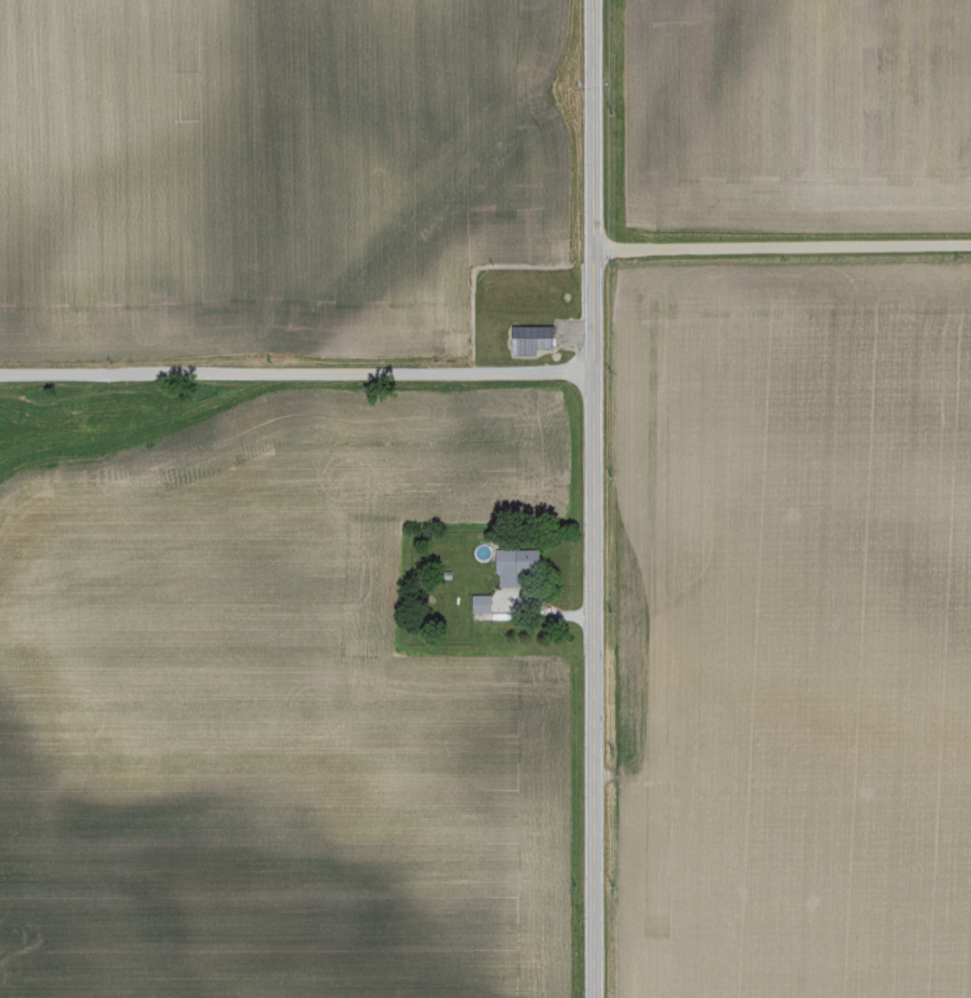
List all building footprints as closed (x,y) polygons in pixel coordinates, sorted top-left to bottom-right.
[(559,331),(533,329),(532,340),(529,340),(529,347),(531,347),(531,356),(542,357),(543,349),(557,350),(559,331)] [(497,599),(478,599),(478,616),(497,616),(497,599)]
